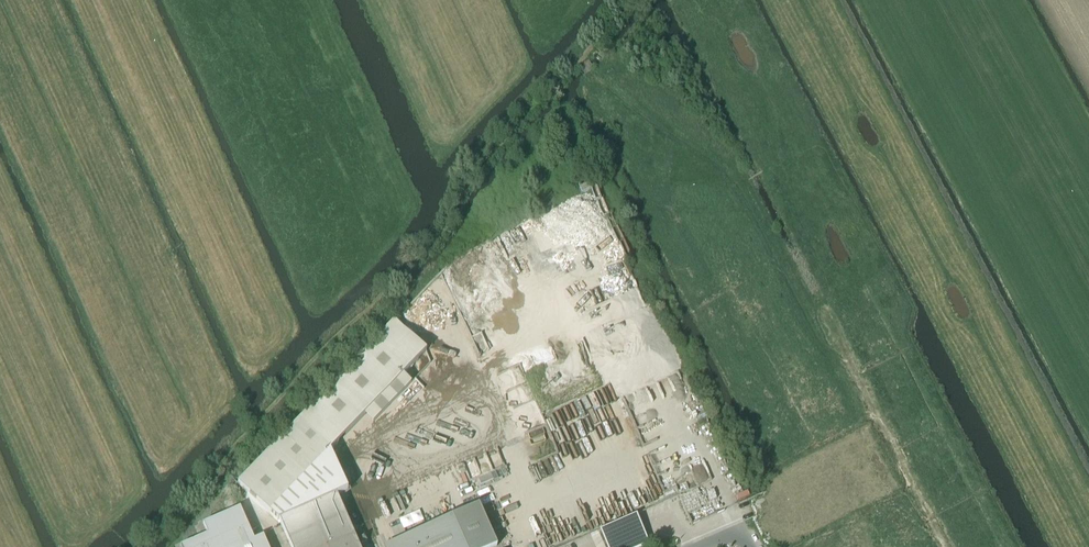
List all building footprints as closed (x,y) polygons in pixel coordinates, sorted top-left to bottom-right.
[(392,323),(240,482),(272,513),(273,511),(329,453),(363,417),(371,425),(409,385),(401,377),(424,353),(392,323)] [(336,497),(279,522),(290,546),(358,546),(336,497)] [(477,506),(389,545),(390,546),(495,546),(477,506)] [(180,546),(268,546),(263,536),(254,540),(240,508),(203,524),(207,535),(180,546)]
